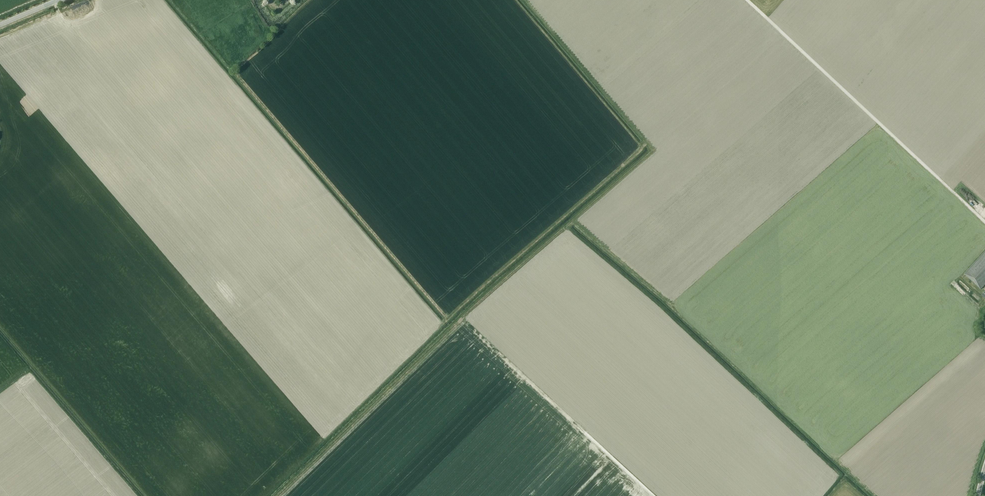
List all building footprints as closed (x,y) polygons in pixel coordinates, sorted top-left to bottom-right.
[(964,274),(981,290),(984,285),(984,252),(964,274)]
